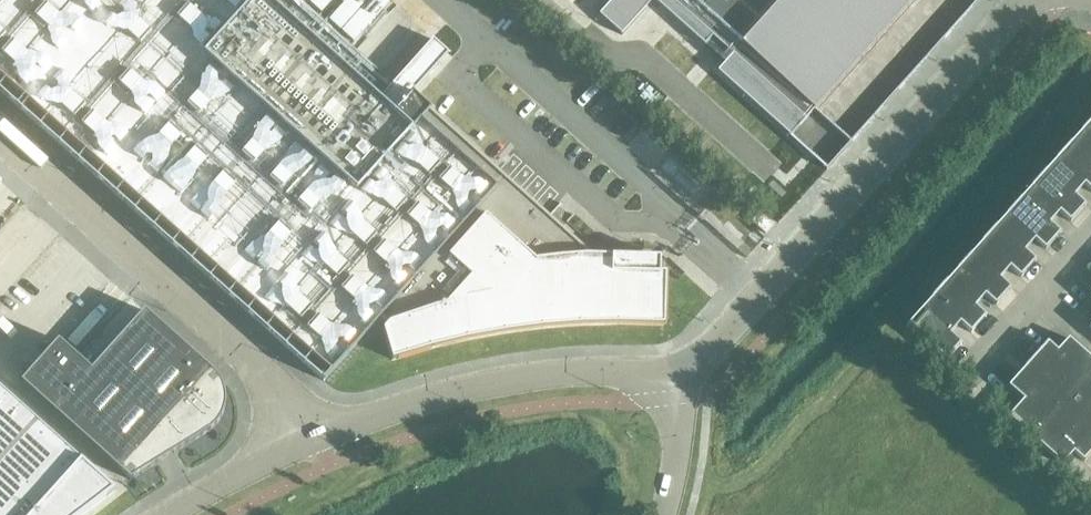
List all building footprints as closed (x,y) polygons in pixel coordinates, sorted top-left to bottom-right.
[(324,381),(380,318),(388,325),(392,361),(400,358),(414,354),(427,350),(440,347),(452,344),(463,341),(473,339),(486,337),(497,335),(510,333),(522,331),(538,329),(552,328),(564,327),(576,326),(589,326),(602,325),(617,325),(617,318),(658,319),(660,258),(594,256),(412,94),(449,53),(433,39),(378,100),(268,2),(270,0),(0,0),(0,91),(324,381)] [(599,14),(606,20),(606,21),(621,34),(646,8),(646,7),(652,0),(612,0),(599,14)] [(705,45),(712,36),(732,54),(718,71),(738,89),(737,89),(790,136),(912,0),(654,0),(705,45)] [(810,150),(831,165),(850,136),(819,115),(809,130),(819,137),(810,150)] [(907,325),(946,360),(961,344),(950,334),(960,323),(971,332),(986,316),(975,306),(985,295),(996,305),(1011,288),(1000,278),(1010,267),(1021,277),(1036,261),(1025,251),(1035,239),(1046,249),(1061,233),(1050,223),(1060,212),(1071,222),(1085,205),(1074,195),(1084,184),(1090,190),(1090,120),(907,325)] [(0,239),(0,254),(5,257),(37,211),(25,203),(0,239)] [(58,341),(21,382),(130,480),(161,461),(159,458),(172,450),(174,453),(210,430),(214,427),(217,424),(219,420),(221,416),(223,412),(224,408),(225,403),(225,399),(225,395),(224,390),(223,386),(220,381),(218,378),(216,376),(216,375),(212,371),(145,311),(91,370),(58,341)] [(1009,416),(1062,464),(1074,452),(1084,461),(1090,453),(1090,358),(1068,338),(1057,350),(1047,341),(1008,386),(1023,399),(1009,416)] [(107,496),(115,491),(116,490),(0,387),(0,514),(82,514),(107,496)]
